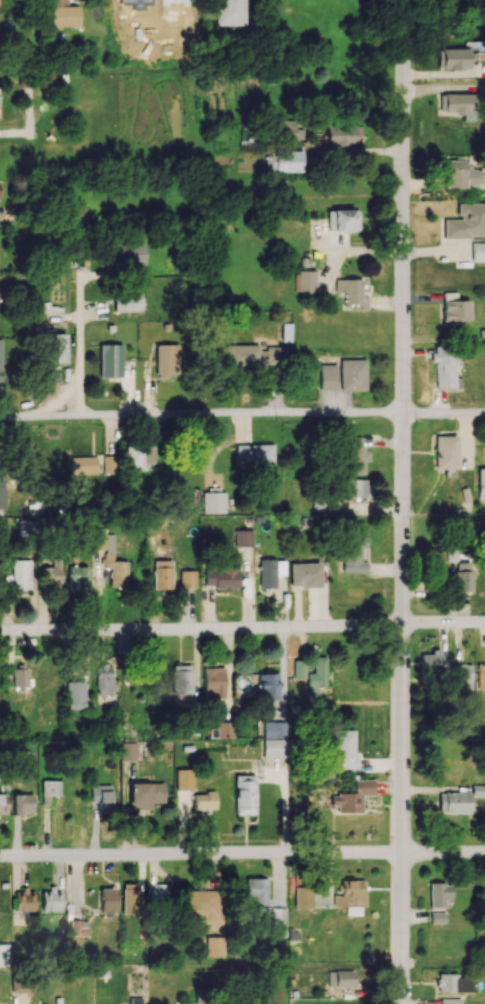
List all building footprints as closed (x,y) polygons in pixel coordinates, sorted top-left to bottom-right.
[(243,0),(217,0),(218,25),(243,25),(243,0)] [(78,26),(78,7),(50,7),(51,27),(78,26)] [(469,49),(438,49),(438,69),(470,69),(469,49)] [(54,67),(36,69),(38,88),(55,86),(54,67)] [(463,114),(463,121),(476,121),(475,93),(443,94),(444,112),(454,111),(454,115),(463,114)] [(281,139),(305,138),(305,119),(281,120),(281,139)] [(326,145),(359,146),(359,125),(326,125),(326,145)] [(302,150),(274,151),(274,156),(265,156),(266,173),(303,171),(302,150)] [(482,186),(482,170),(470,170),(469,160),(444,161),(445,187),(482,186)] [(443,237),(484,237),(484,203),(457,204),(458,220),(443,220),(443,237)] [(327,210),(327,231),(358,231),(357,209),(327,210)] [(471,261),(484,261),(484,242),(470,243),(471,261)] [(144,243),(109,244),(110,266),(144,265),(144,243)] [(314,271),(297,270),(297,291),(314,291),(314,271)] [(360,295),(360,279),(334,279),(335,293),(343,292),(344,305),(361,304),(361,310),(367,310),(367,295),(360,295)] [(141,311),(140,291),(113,292),(113,312),(141,311)] [(456,292),(442,293),(442,323),(469,322),(469,300),(456,300),(456,292)] [(66,334),(44,333),(44,363),(65,363),(66,334)] [(99,377),(121,377),(121,344),(98,345),(99,377)] [(155,344),(154,377),(177,378),(178,345),(155,344)] [(258,345),(226,345),(226,366),(258,366),(258,345)] [(436,389),(457,388),(456,345),(432,346),(432,362),(435,361),(436,389)] [(339,360),(340,390),(365,390),(364,359),(339,360)] [(336,365),(320,365),(320,390),(336,390),(336,365)] [(434,468),(445,469),(445,476),(456,476),(456,436),(434,436),(434,468)] [(343,437),(343,474),(363,474),(363,463),(368,463),(368,451),(362,451),(362,437),(343,437)] [(235,445),(235,467),(273,466),(272,444),(235,445)] [(154,447),(125,447),(125,470),(143,470),(142,463),(154,463),(154,447)] [(96,456),(71,457),(71,474),(96,474),(96,456)] [(368,479),(342,479),(342,497),(367,498),(368,479)] [(202,513),(225,513),(225,490),(203,490),(202,513)] [(252,530),(234,529),(234,546),(252,547),(252,530)] [(107,549),(106,534),(94,534),(94,549),(107,549)] [(344,572),(367,572),(367,561),(361,561),(361,548),(368,548),(368,537),(344,537),(344,572)] [(238,551),(225,550),(225,567),(205,567),(204,588),(230,588),(237,588),(238,551)] [(127,561),(113,560),(114,553),(104,553),(103,568),(109,568),(109,586),(126,586),(127,561)] [(60,558),(51,559),(51,566),(41,567),(42,588),(61,587),(60,558)] [(30,559),(12,560),(12,589),(31,589),(30,559)] [(275,559),(259,559),(259,587),(275,588),(275,559)] [(172,589),(171,561),(161,561),(161,566),(153,566),(153,589),(172,589)] [(454,591),(472,592),(473,563),(455,562),(454,591)] [(289,563),(290,587),(320,586),(320,563),(289,563)] [(88,589),(87,566),(67,567),(69,590),(88,589)] [(196,570),(180,570),(179,587),(195,587),(196,570)] [(446,651),(431,651),(431,654),(421,654),(420,669),(445,669),(446,651)] [(325,657),(312,657),(313,673),(306,673),(307,695),(317,695),(316,687),(326,686),(325,657)] [(293,678),(305,678),(305,660),(293,660),(293,678)] [(96,694),(114,694),(113,664),(95,664),(96,694)] [(192,693),(191,664),(172,665),(173,694),(192,693)] [(471,665),(452,664),(450,690),(470,691),(471,665)] [(476,664),(475,689),(484,689),(484,664),(476,664)] [(224,667),(203,667),(203,699),(224,699),(224,667)] [(28,687),(28,668),(12,668),(12,686),(28,687)] [(278,673),(257,674),(258,699),(279,699),(278,673)] [(66,709),(85,709),(84,681),(66,682),(66,709)] [(233,739),(233,722),(217,721),(217,728),(209,728),(209,738),(233,739)] [(285,738),(285,722),(264,721),(263,737),(285,738)] [(355,730),(332,730),(332,768),(355,768),(355,730)] [(263,756),(286,757),(287,740),(263,739),(263,756)] [(136,743),(121,742),(121,760),(136,760),(136,743)] [(193,789),(193,768),(175,769),(176,790),(193,789)] [(255,775),(234,775),(235,815),(256,814),(255,775)] [(337,813),(361,812),(360,795),(372,795),(372,779),(353,780),(353,793),(330,794),(330,806),(337,805),(337,813)] [(61,802),(61,780),(41,780),(42,802),(61,802)] [(128,783),(129,810),(151,809),(151,802),(163,801),(163,783),(128,783)] [(111,785),(90,786),(91,809),(112,808),(111,785)] [(215,808),(215,792),(193,793),(194,809),(215,808)] [(470,793),(439,792),(438,813),(469,813),(470,793)] [(33,794),(13,794),(13,814),(33,813),(33,794)] [(267,906),(267,879),(245,880),(245,899),(253,899),(253,906),(267,906)] [(362,915),(363,880),(334,880),(334,906),(345,907),(345,914),(362,915)] [(122,914),(140,914),(140,884),(122,883),(122,914)] [(450,883),(429,883),(429,906),(451,906),(450,883)] [(168,884),(150,884),(151,905),(168,905),(168,884)] [(294,908),(311,908),(312,887),(294,887),(294,908)] [(98,888),(98,913),(117,913),(117,888),(98,888)] [(34,890),(14,889),(14,911),(34,911),(34,890)] [(186,914),(203,914),(203,923),(218,922),(217,890),(185,891),(186,914)] [(41,911),(60,911),(61,892),(41,891),(41,911)] [(286,908),(271,908),(270,926),(286,927),(286,908)] [(444,923),(444,912),(430,912),(430,923),(444,923)] [(224,956),(225,936),(206,936),(205,956),(224,956)] [(0,944),(0,966),(9,966),(8,943),(0,944)] [(334,987),(355,987),(355,969),(334,970),(334,987)] [(474,992),(474,975),(437,976),(437,992),(474,992)] [(28,992),(28,979),(10,979),(11,992),(28,992)]
